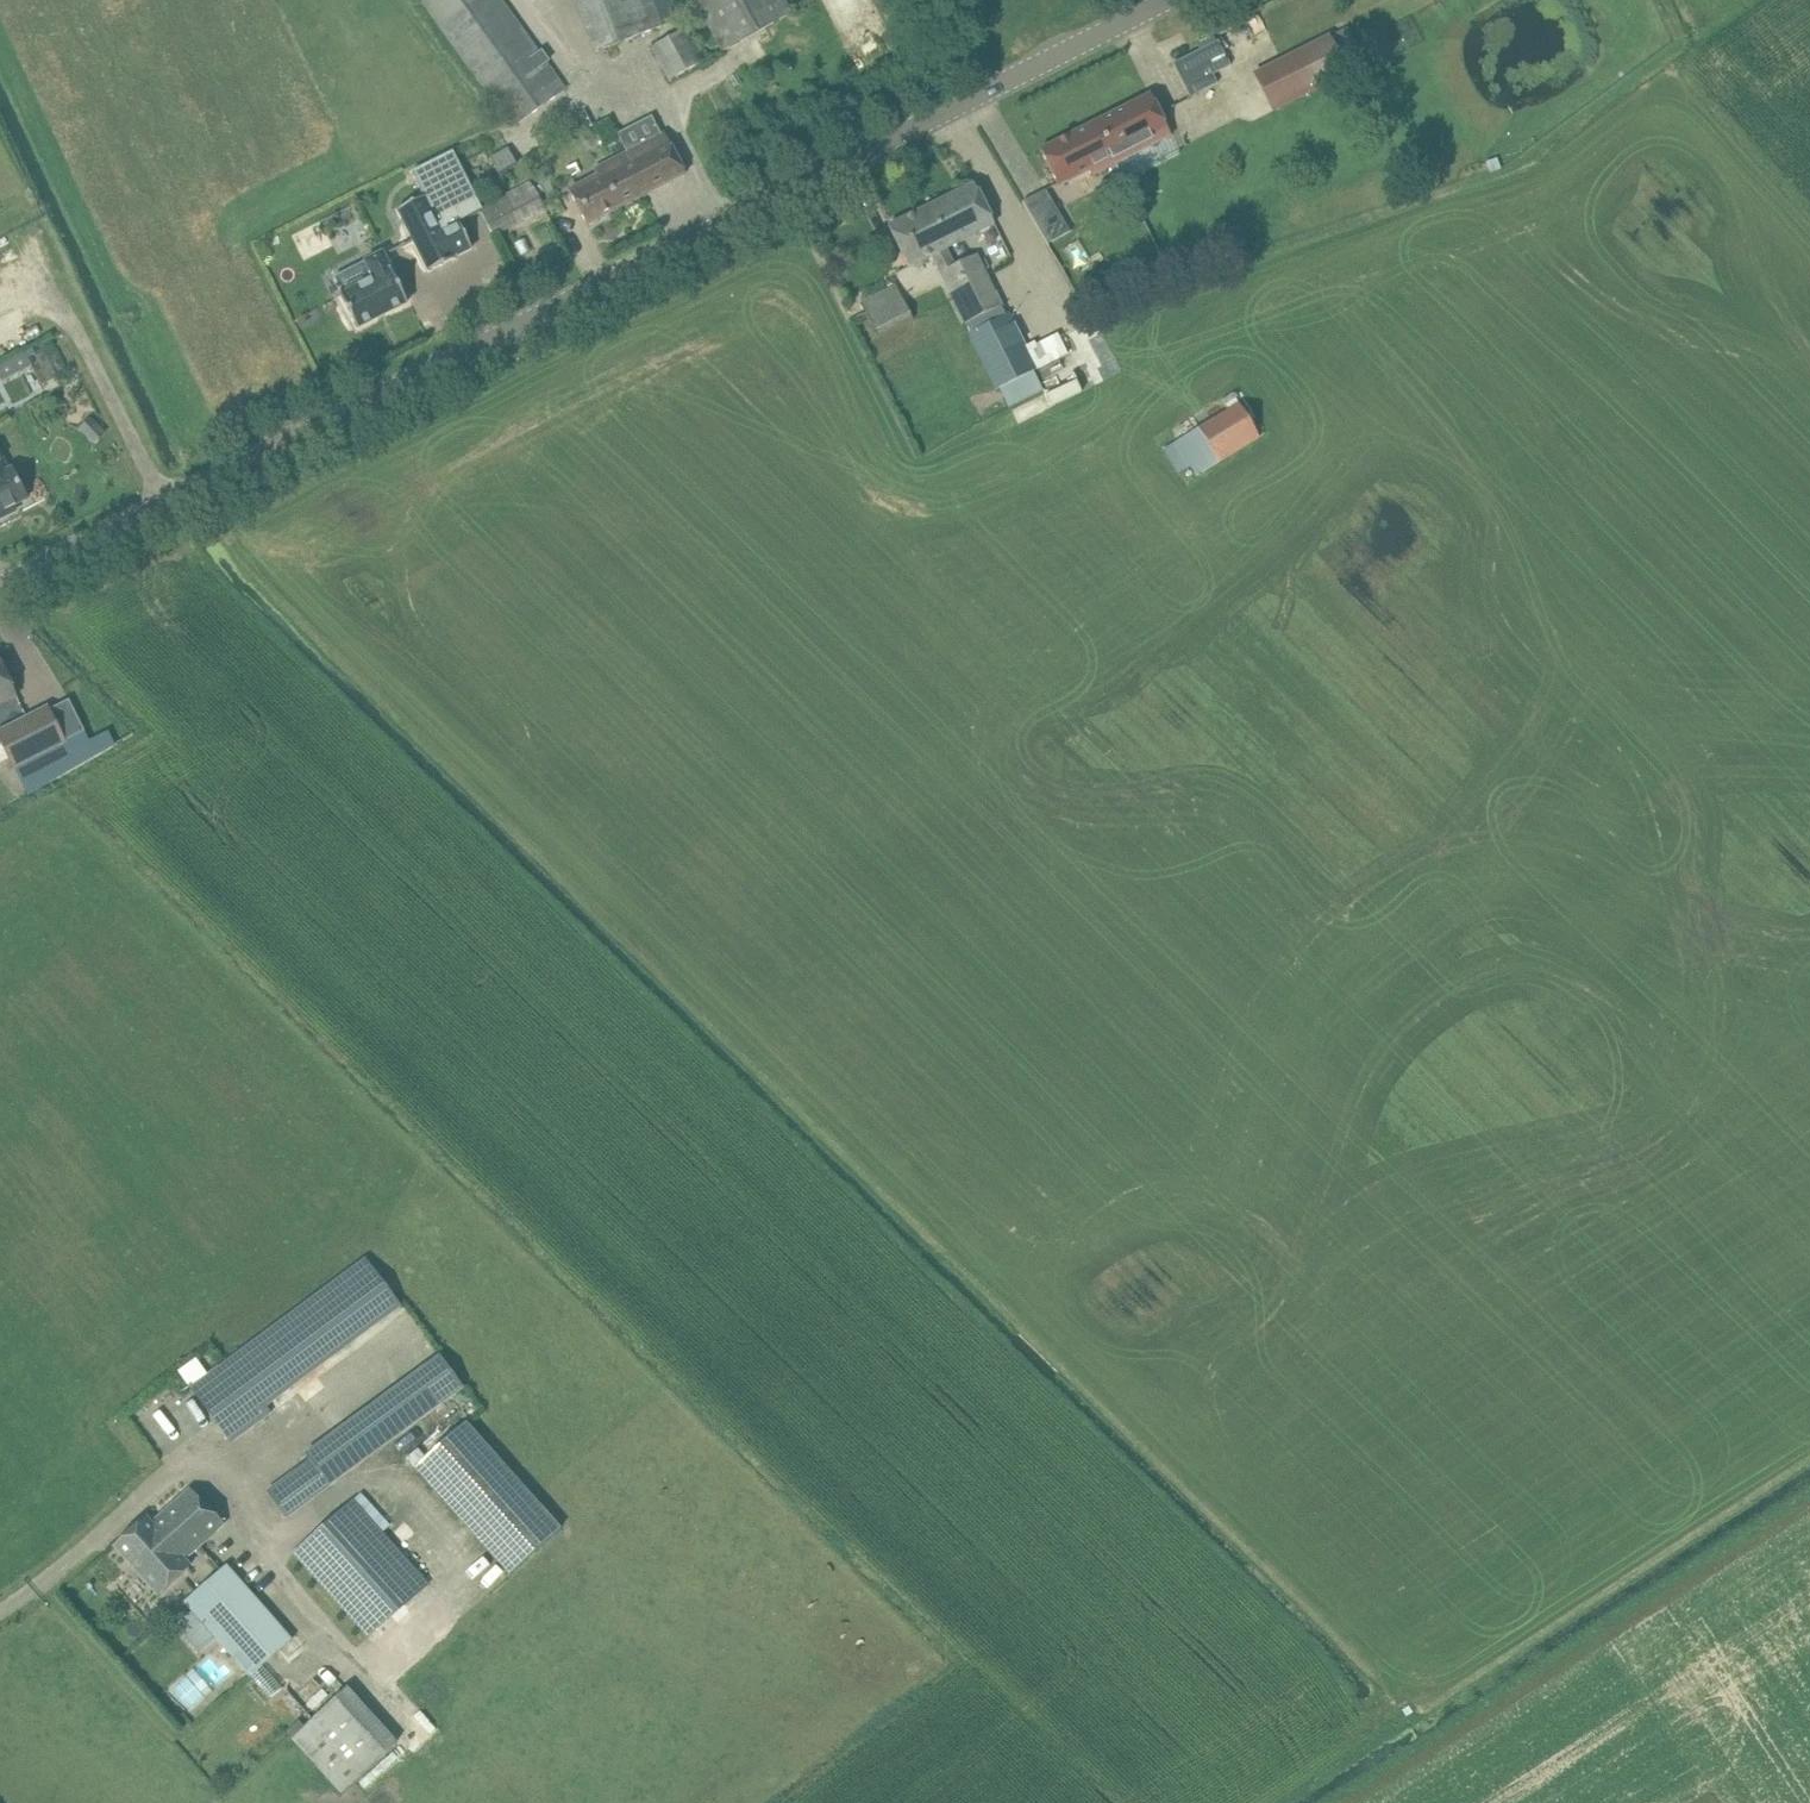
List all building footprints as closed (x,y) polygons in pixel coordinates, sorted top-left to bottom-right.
[(504,116),(512,128),(565,91),(500,0),(418,0),(498,111),(495,113),(499,119),(504,116)] [(597,50),(661,23),(675,18),(668,0),(577,0),(597,50)] [(783,0),(696,0),(724,50),(790,13),(783,0)] [(703,62),(691,41),(683,27),(651,45),(670,80),(703,62)] [(1172,59),(1190,96),(1222,80),(1212,59),(1233,49),(1226,33),(1172,59)] [(1326,35),(1254,72),(1274,110),(1346,73),(1326,35)] [(1042,150),(1058,183),(1059,184),(1084,171),(1087,177),(1169,136),(1149,96),(1042,150)] [(587,224),(685,173),(665,133),(595,169),(598,176),(569,190),(587,224)] [(424,196),(398,209),(429,271),(459,256),(458,255),(472,248),(458,221),(481,209),(453,152),(412,172),(424,196)] [(485,204),(499,234),(547,212),(532,181),(485,204)] [(934,254),(945,249),(994,224),(974,184),(889,226),(909,267),(934,254)] [(1070,231),(1060,213),(1037,226),(1047,244),(1070,231)] [(971,321),(988,312),(1002,305),(977,254),(954,266),(945,249),(934,254),(968,322),(971,321)] [(374,278),(340,295),(357,328),(407,302),(382,253),(366,261),(374,278)] [(915,298),(905,302),(896,284),(862,302),(880,336),(914,318),(911,312),(920,308),(915,298)] [(988,312),(971,321),(975,329),(968,333),(996,390),(999,388),(1009,407),(1043,390),(1033,371),(1037,369),(1009,313),(993,321),(988,312)] [(1259,437),(1251,423),(1238,403),(1163,449),(1178,474),(1191,466),(1196,476),(1259,437)] [(15,510),(13,506),(27,499),(12,468),(8,470),(0,453),(0,518),(15,510)] [(18,695),(0,660),(0,704),(18,695)] [(13,767),(66,740),(49,706),(0,731),(0,742),(13,767)] [(223,1362),(190,1387),(231,1443),(272,1413),(267,1406),(401,1307),(363,1257),(223,1362)] [(312,1459),(269,1486),(284,1511),(471,1393),(447,1355),(304,1446),(312,1459)] [(472,1419),(418,1463),(510,1574),(564,1530),(472,1419)] [(115,1544),(158,1592),(191,1563),(184,1556),(220,1524),(190,1490),(151,1525),(145,1518),(115,1544)] [(291,1554),(368,1640),(429,1584),(352,1499),(291,1554)] [(192,1611),(178,1624),(201,1651),(216,1638),(250,1676),(262,1665),(292,1639),(227,1565),(184,1602),(192,1611)] [(346,1688),(291,1738),(340,1793),(396,1744),(346,1688)]
